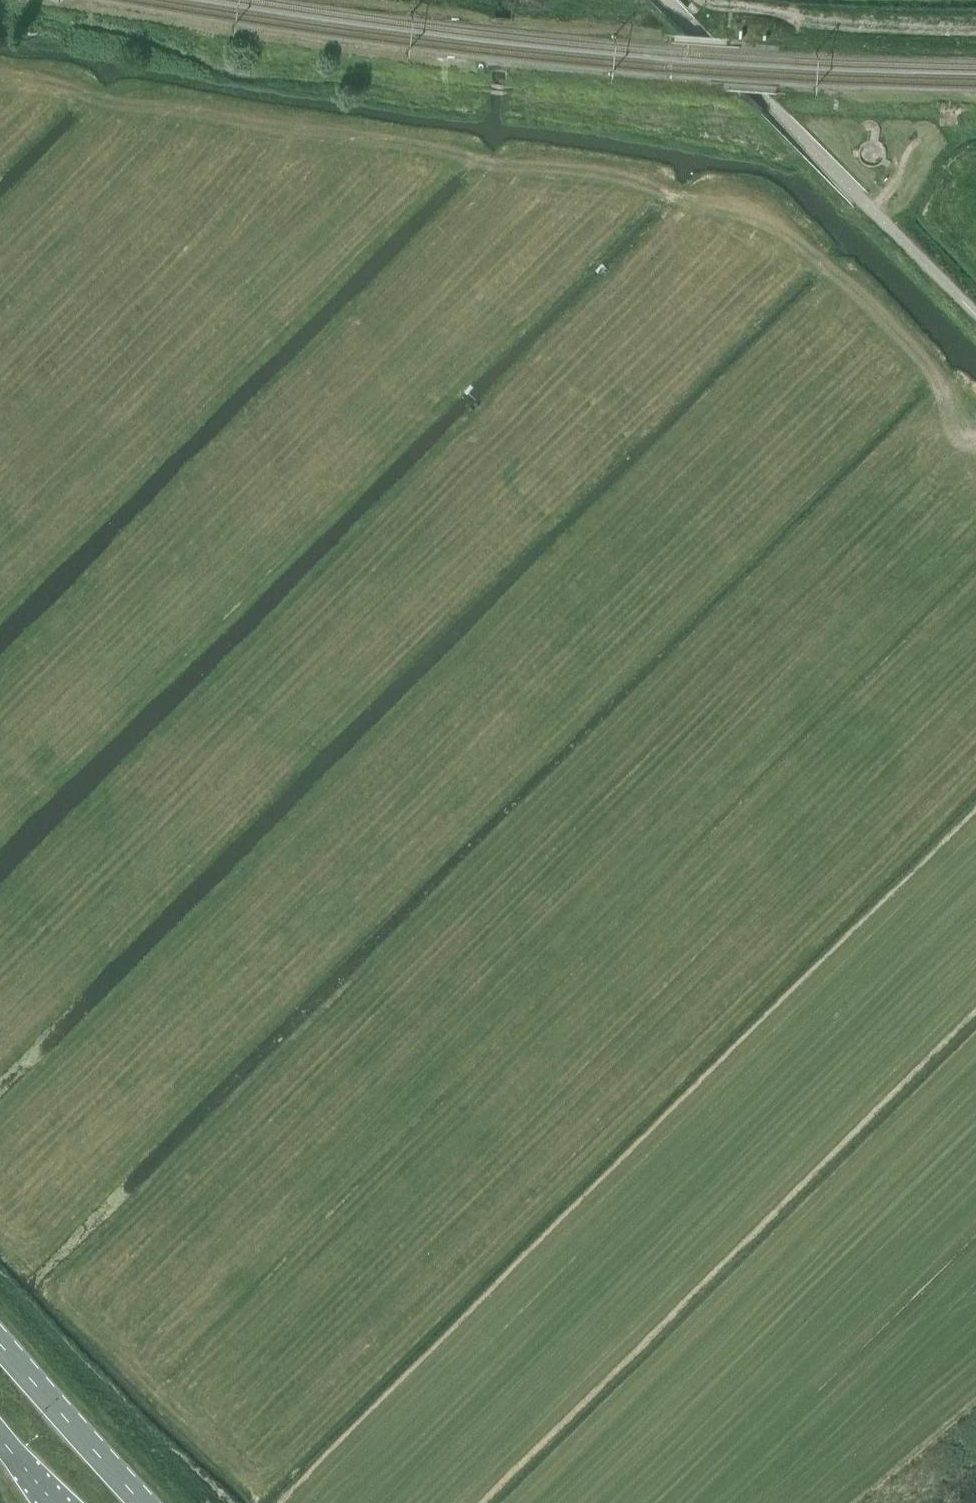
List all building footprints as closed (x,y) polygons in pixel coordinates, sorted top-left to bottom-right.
[(858,149),(854,148),(853,155),(858,156),(861,160),(865,164),(870,166),(876,166),(881,164),(887,166),(891,161),(886,157),(886,154),(884,146),(878,140),(880,130),(879,126),(878,123),(871,120),(861,123),(868,132),(868,140),(861,144),(858,149)]
